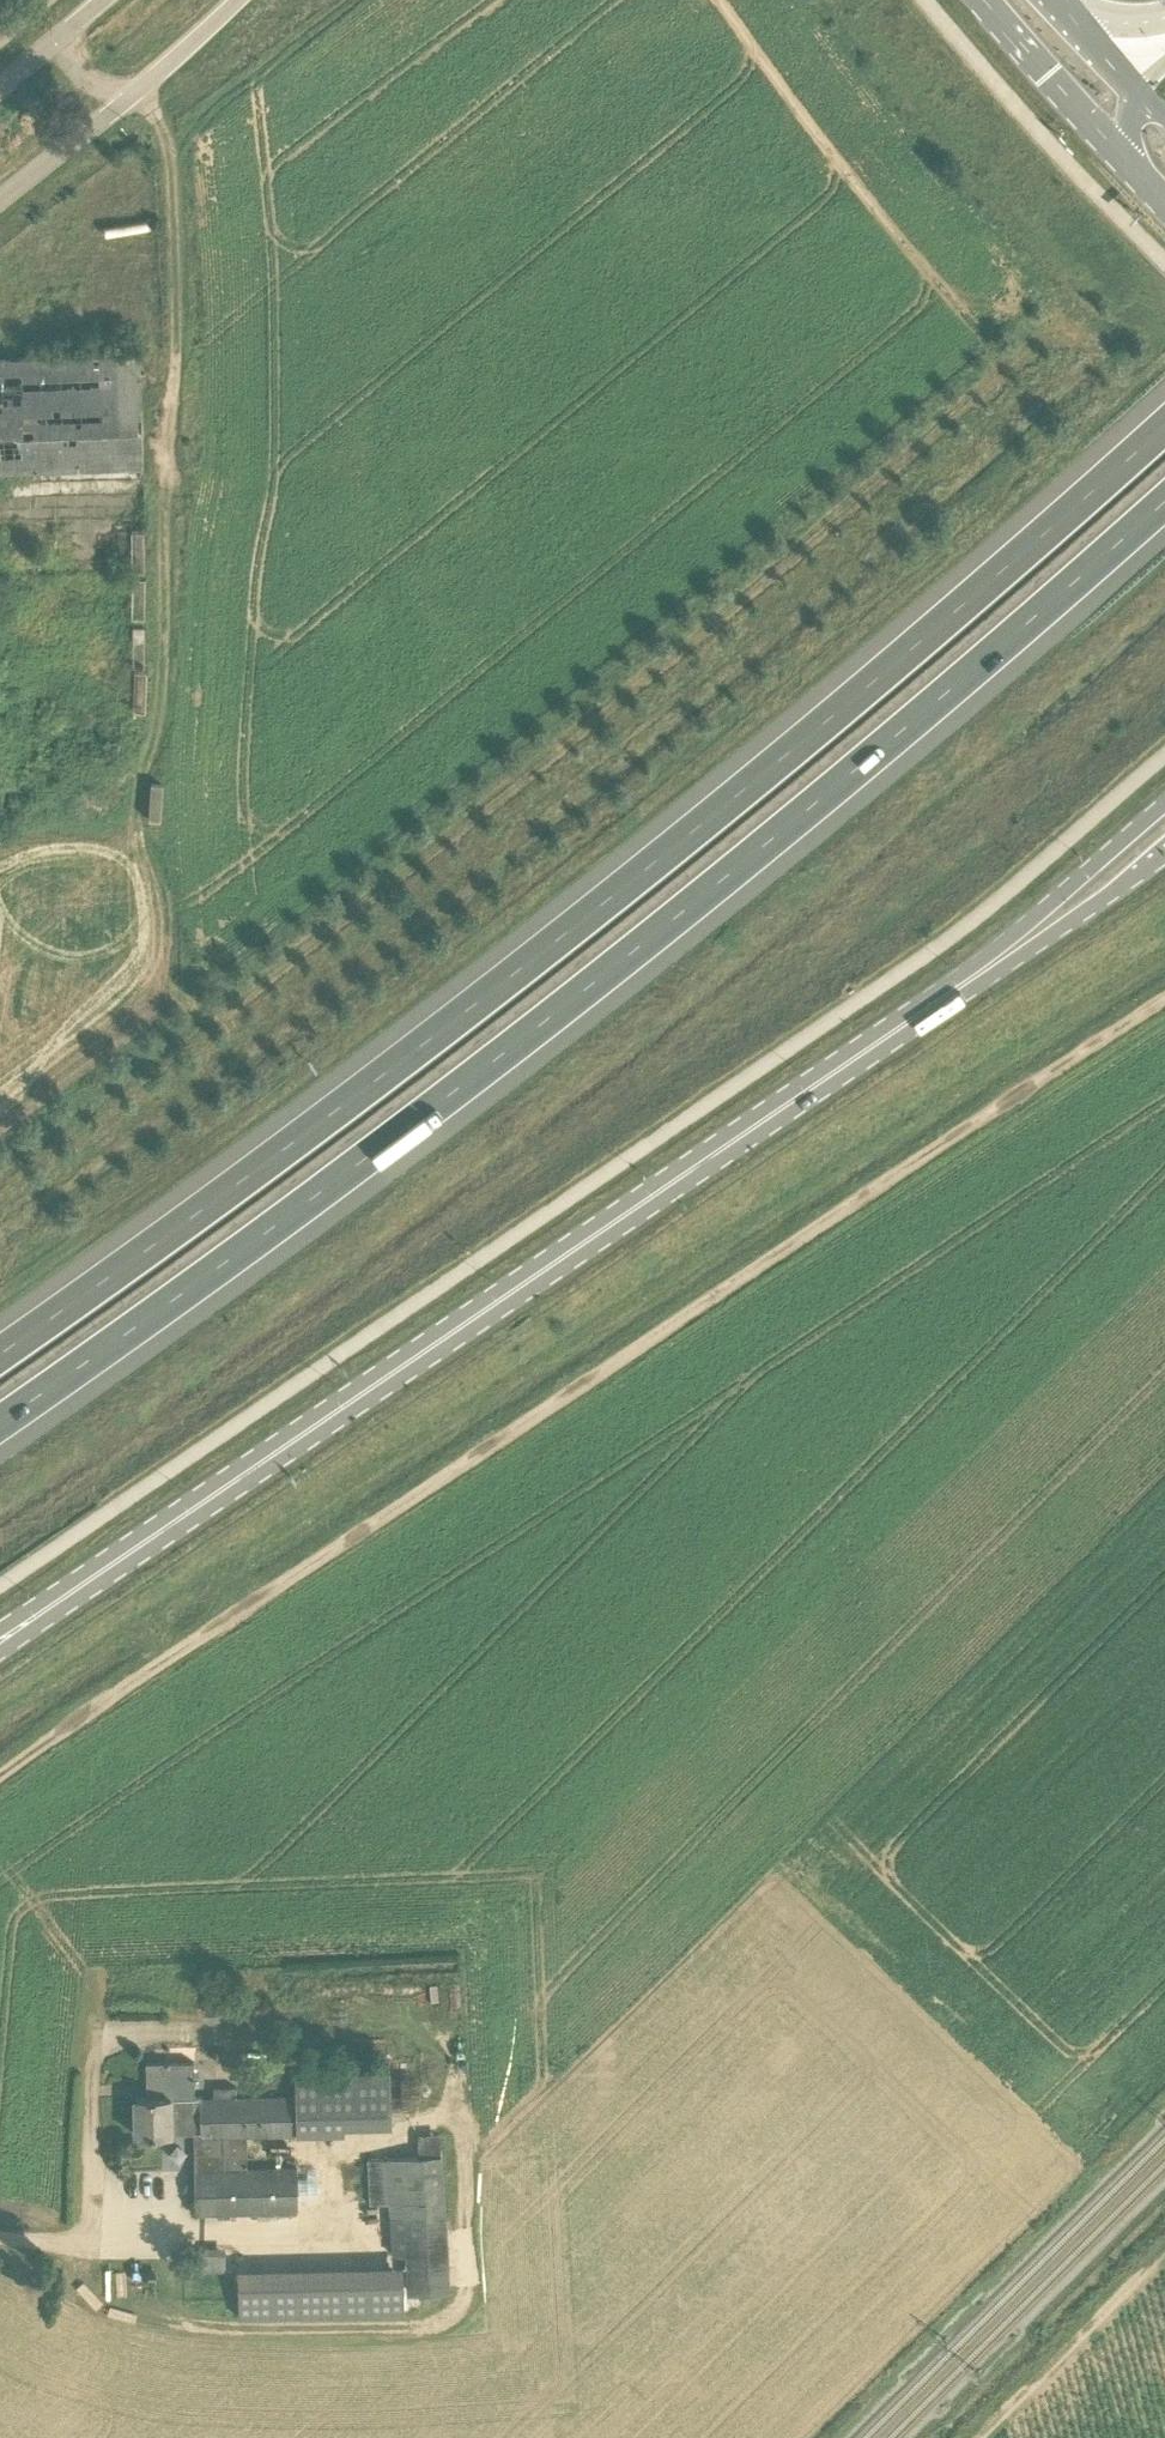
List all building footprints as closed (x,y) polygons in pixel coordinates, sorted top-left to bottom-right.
[(149,349),(0,353),(0,466),(152,462),(149,349)] [(160,2046),(161,2059),(197,2058),(197,2046),(160,2046)] [(196,2133),(196,2095),(195,2061),(147,2062),(148,2085),(155,2085),(155,2095),(136,2095),(137,2134),(195,2133),(196,2133)] [(296,2072),(296,2096),(297,2126),(298,2134),(346,2133),(346,2125),(393,2124),(392,2070),(296,2072)] [(202,2095),(196,2095),(196,2133),(195,2133),(196,2213),(257,2212),(258,2220),(271,2220),(271,2212),(299,2211),(298,2168),(249,2169),(248,2135),(298,2134),(297,2126),(296,2096),(237,2097),(237,2086),(214,2086),(215,2097),(202,2098),(202,2095)] [(348,2179),(349,2352),(447,2351),(445,2178),(348,2179)] [(401,2267),(236,2272),(237,2318),(402,2314),(401,2267)]
